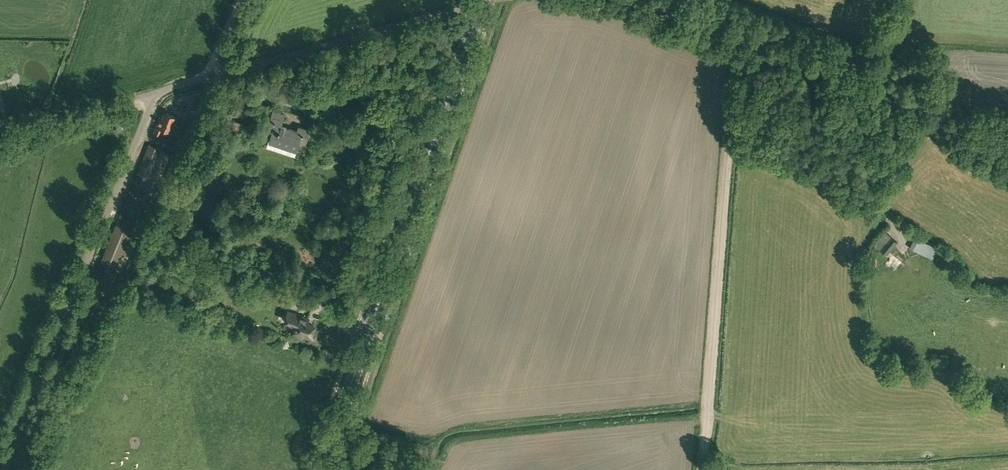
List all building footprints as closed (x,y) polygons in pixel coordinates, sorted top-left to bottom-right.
[(248,104),(259,100),(262,100),(258,86),(244,90),(248,104)] [(302,138),(308,140),(312,129),(300,125),(298,130),(282,125),(286,114),(273,110),(268,125),(274,127),(270,139),(277,142),(277,144),(290,148),(292,143),(299,146),(302,138)] [(161,117),(155,131),(161,134),(163,128),(170,131),(176,116),(165,112),(163,117),(161,117)] [(174,149),(177,142),(165,138),(163,144),(174,149)] [(138,215),(144,217),(171,152),(150,144),(96,274),(111,280),(138,215)] [(880,249),(887,254),(897,241),(890,236),(880,249)] [(914,236),(909,247),(932,259),(937,249),(914,236)] [(295,290),(280,285),(277,295),(292,300),(295,290)] [(295,293),(293,301),(313,308),(316,300),(295,293)] [(308,322),(309,318),(289,312),(287,320),(292,321),(292,323),(297,325),(295,332),(296,332),(295,334),(302,336),(303,334),(314,337),(316,336),(316,333),(315,331),(313,331),(315,325),(308,322)]
